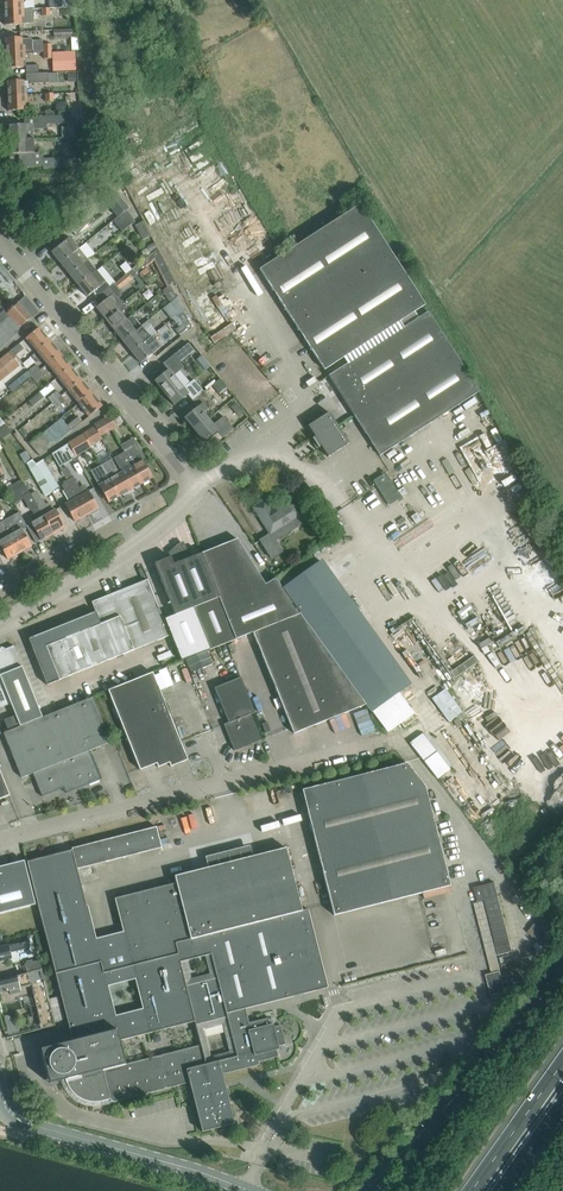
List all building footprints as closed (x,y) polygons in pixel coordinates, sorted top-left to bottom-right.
[(4,10),(23,10),(23,3),(25,3),(24,0),(4,0),(4,10)] [(33,23),(33,9),(23,10),(4,10),(5,25),(21,25),(21,24),(33,23)] [(71,37),(72,50),(78,50),(78,36),(73,36),(73,29),(54,30),(54,37),(71,37)] [(32,39),(30,39),(21,39),(21,38),(5,38),(6,53),(26,52),(26,51),(33,51),(32,39)] [(26,59),(26,52),(6,53),(7,68),(23,67),(23,59),(26,59)] [(66,53),(51,53),(51,58),(52,72),(67,71),(76,71),(75,52),(66,53)] [(26,66),(26,74),(38,73),(38,65),(26,66)] [(48,73),(45,73),(38,73),(26,74),(26,81),(30,81),(30,83),(48,82),(48,73)] [(67,74),(68,82),(77,82),(76,73),(67,74)] [(23,81),(19,81),(7,81),(8,96),(27,95),(27,88),(24,88),(23,81)] [(27,102),(27,95),(8,96),(8,111),(25,110),(27,110),(27,102)] [(67,115),(41,116),(41,124),(47,124),(67,123),(67,126),(68,138),(72,138),(75,138),(74,127),(74,123),(72,123),(72,115),(67,115)] [(33,124),(9,125),(9,140),(34,138),(34,129),(33,124)] [(34,138),(9,140),(10,154),(17,154),(17,155),(19,155),(20,168),(42,166),(43,169),(69,167),(68,157),(43,158),(43,153),(35,153),(34,138)] [(105,198),(119,216),(126,210),(128,209),(114,191),(105,198)] [(324,370),(394,324),(415,311),(425,304),(361,204),(259,269),(324,370)] [(119,216),(113,221),(122,232),(135,222),(126,210),(119,216)] [(151,236),(143,221),(135,225),(143,240),(151,236)] [(60,263),(79,249),(69,237),(51,252),(60,263)] [(69,274),(87,260),(79,249),(60,263),(69,274)] [(174,282),(157,249),(150,255),(132,269),(135,273),(144,266),(145,266),(154,259),(162,274),(168,286),(170,285),(174,282)] [(78,285),(96,271),(87,260),(69,274),(78,285)] [(132,269),(127,264),(125,262),(120,266),(125,274),(126,273),(127,273),(132,269)] [(136,275),(135,273),(132,269),(127,273),(131,279),(136,275)] [(110,287),(105,282),(96,271),(78,285),(87,297),(92,292),(97,298),(110,287)] [(123,304),(118,298),(121,296),(121,292),(115,283),(110,287),(97,298),(101,303),(96,308),(105,319),(123,304)] [(177,299),(170,285),(168,286),(162,291),(168,299),(157,307),(160,311),(163,308),(177,299)] [(183,310),(177,299),(163,308),(172,319),(176,316),(183,310)] [(17,303),(7,313),(20,327),(31,317),(17,303)] [(126,320),(121,313),(127,309),(123,304),(105,319),(114,330),(126,320)] [(191,328),(183,310),(176,316),(183,324),(175,330),(180,337),(191,328)] [(478,389),(454,351),(428,311),(418,317),(415,311),(394,324),(398,331),(328,376),(380,455),(389,449),(478,389)] [(20,327),(7,313),(6,313),(9,316),(0,324),(12,338),(18,333),(20,327)] [(132,315),(126,320),(114,330),(122,341),(141,326),(132,315)] [(0,324),(0,325),(0,349),(12,338),(0,324)] [(150,337),(141,326),(122,341),(131,352),(144,342),(150,337)] [(36,351),(49,341),(39,328),(26,338),(26,339),(22,343),(27,349),(31,345),(36,351)] [(47,364),(60,354),(49,341),(36,351),(47,364)] [(153,353),(144,342),(131,352),(140,363),(153,353)] [(0,359),(0,381),(21,365),(21,364),(22,363),(16,355),(23,349),(19,343),(0,359)] [(184,368),(180,362),(194,351),(188,343),(163,364),(168,370),(154,381),(164,393),(178,382),(174,376),(184,368)] [(57,377),(70,367),(60,354),(47,364),(57,377)] [(208,365),(201,356),(196,360),(204,369),(208,365)] [(31,377),(40,370),(36,365),(27,372),(31,377)] [(68,391),(81,380),(70,367),(57,377),(68,391)] [(35,382),(44,375),(40,370),(31,377),(35,382)] [(193,401),(204,392),(194,379),(183,388),(178,382),(164,393),(174,405),(187,394),(193,401)] [(78,404),(91,393),(81,380),(68,391),(78,404)] [(32,406),(54,389),(50,384),(28,401),(32,406)] [(52,403),(61,396),(57,391),(48,398),(52,403)] [(214,405),(204,392),(193,401),(198,407),(184,418),(194,430),(208,419),(203,413),(214,405)] [(89,417),(102,406),(91,393),(78,404),(89,417)] [(65,401),(61,396),(52,403),(56,408),(65,401)] [(117,427),(108,412),(104,416),(105,418),(104,419),(109,426),(111,430),(117,427)] [(349,443),(329,412),(308,426),(315,436),(312,438),(318,448),(321,446),(328,457),(349,443)] [(234,429),(226,420),(224,416),(213,425),(208,419),(194,430),(203,442),(217,431),(223,438),(234,429)] [(59,441),(71,431),(82,422),(78,417),(67,426),(65,423),(65,424),(60,418),(41,434),(29,443),(39,456),(47,450),(48,449),(48,443),(59,441)] [(111,430),(109,426),(104,419),(93,425),(94,426),(98,432),(100,437),(111,430)] [(100,437),(98,432),(94,426),(83,433),(88,441),(88,442),(90,446),(102,440),(100,437)] [(89,445),(84,435),(68,444),(75,457),(83,452),(81,449),(89,445)] [(62,466),(76,458),(68,444),(52,454),(59,467),(66,479),(72,476),(67,467),(63,469),(62,466)] [(135,446),(128,450),(136,463),(132,466),(142,484),(152,478),(142,460),(145,459),(142,452),(139,453),(135,446)] [(142,484),(132,466),(128,468),(120,455),(113,458),(121,472),(119,473),(124,482),(126,481),(131,490),(142,484)] [(52,493),(37,466),(36,464),(32,459),(26,463),(30,470),(45,496),(52,493)] [(129,491),(124,482),(119,473),(111,459),(101,465),(109,479),(119,497),(129,491)] [(37,466),(52,493),(59,489),(42,460),(36,464),(37,466)] [(119,497),(109,479),(101,465),(90,471),(102,492),(108,503),(119,497)] [(386,473),(374,481),(390,506),(408,494),(404,488),(398,492),(386,473)] [(98,508),(88,491),(84,484),(79,487),(73,477),(67,481),(86,515),(98,508)] [(35,503),(31,494),(25,483),(22,484),(20,480),(5,488),(14,504),(23,499),(30,511),(31,510),(37,520),(31,523),(41,540),(53,534),(35,503)] [(86,515),(67,481),(63,483),(64,485),(61,486),(70,502),(65,504),(75,522),(86,515)] [(64,527),(58,517),(51,503),(46,504),(43,498),(41,499),(37,491),(31,494),(35,503),(53,534),(64,527)] [(271,558),(281,552),(282,553),(283,552),(276,541),(307,522),(290,495),(280,502),(281,503),(272,509),(265,499),(253,507),(269,534),(260,540),(271,558)] [(26,526),(19,512),(5,520),(0,512),(0,519),(2,522),(19,553),(31,546),(21,529),(26,526)] [(2,522),(0,519),(0,546),(7,559),(19,553),(2,522)] [(237,539),(201,553),(236,639),(253,632),(300,613),(297,608),(282,588),(275,578),(265,584),(237,539)] [(170,557),(154,563),(174,615),(164,619),(181,661),(209,649),(236,639),(201,553),(190,557),(186,546),(183,547),(180,543),(182,542),(181,542),(168,552),(170,557)] [(328,542),(319,548),(322,553),(331,547),(328,542)] [(291,567),(275,578),(282,588),(297,608),(300,613),(312,629),(347,605),(332,584),(317,563),(298,577),(291,567)] [(95,612),(28,639),(46,685),(58,680),(170,635),(152,590),(147,579),(91,602),(95,612)] [(300,613),(253,632),(293,734),(366,705),(312,629),(300,613)] [(18,657),(13,646),(5,649),(4,648),(3,648),(4,651),(1,652),(0,651),(0,678),(10,704),(15,715),(4,720),(8,730),(42,717),(18,657)] [(187,760),(183,749),(152,673),(108,690),(140,770),(156,763),(158,767),(169,763),(170,767),(187,760)] [(240,677),(214,688),(228,722),(224,724),(228,734),(232,735),(233,739),(230,741),(234,751),(261,740),(250,714),(255,712),(240,677)] [(0,678),(0,708),(10,704),(0,678)] [(110,742),(106,731),(92,697),(3,733),(21,778),(32,773),(88,751),(110,742)] [(100,780),(88,751),(32,773),(42,797),(75,783),(77,789),(100,780)] [(425,787),(407,763),(302,790),(305,801),(335,915),(450,886),(425,787)] [(9,795),(0,772),(0,799),(9,795)] [(87,905),(86,905),(77,869),(161,848),(156,827),(71,848),(72,850),(27,861),(72,1041),(116,1029),(119,1041),(150,1033),(143,1008),(115,1015),(108,986),(136,978),(132,961),(124,931),(96,938),(87,905)] [(174,943),(302,910),(286,848),(174,876),(176,883),(114,898),(115,899),(116,899),(124,931),(132,961),(176,950),(174,943)] [(24,860),(0,866),(0,913),(35,904),(24,860)] [(474,903),(491,972),(501,970),(484,901),(474,903)] [(308,909),(302,910),(174,943),(176,950),(179,963),(186,961),(204,956),(212,954),(227,1013),(245,1008),(328,988),(308,909)] [(29,948),(27,941),(0,947),(0,960),(10,958),(9,953),(29,948)] [(195,1022),(179,963),(176,950),(132,961),(136,978),(143,1008),(150,1033),(195,1022)] [(270,1025),(268,1018),(249,1023),(245,1008),(227,1013),(212,954),(204,956),(209,973),(191,978),(186,961),(179,963),(195,1022),(200,1045),(125,1065),(103,1070),(110,1099),(111,1102),(114,1101),(114,1102),(189,1082),(202,1132),(234,1124),(222,1074),(259,1065),(259,1062),(278,1057),(276,1050),(279,1049),(278,1046),(285,1044),(280,1025),(274,1027),(273,1024),(270,1025)] [(25,964),(27,973),(42,969),(39,960),(25,964)] [(27,973),(0,979),(0,993),(9,991),(10,995),(20,992),(19,988),(33,985),(40,1014),(37,1015),(41,1029),(55,1026),(45,982),(42,969),(27,973)] [(341,976),(343,983),(368,977),(366,969),(341,976)] [(125,1065),(119,1041),(116,1029),(72,1041),(40,1049),(49,1083),(65,1079),(67,1084),(69,1089),(73,1093),(77,1096),(81,1099),(86,1101),(92,1102),(97,1102),(102,1101),(110,1099),(103,1070),(125,1065)]
